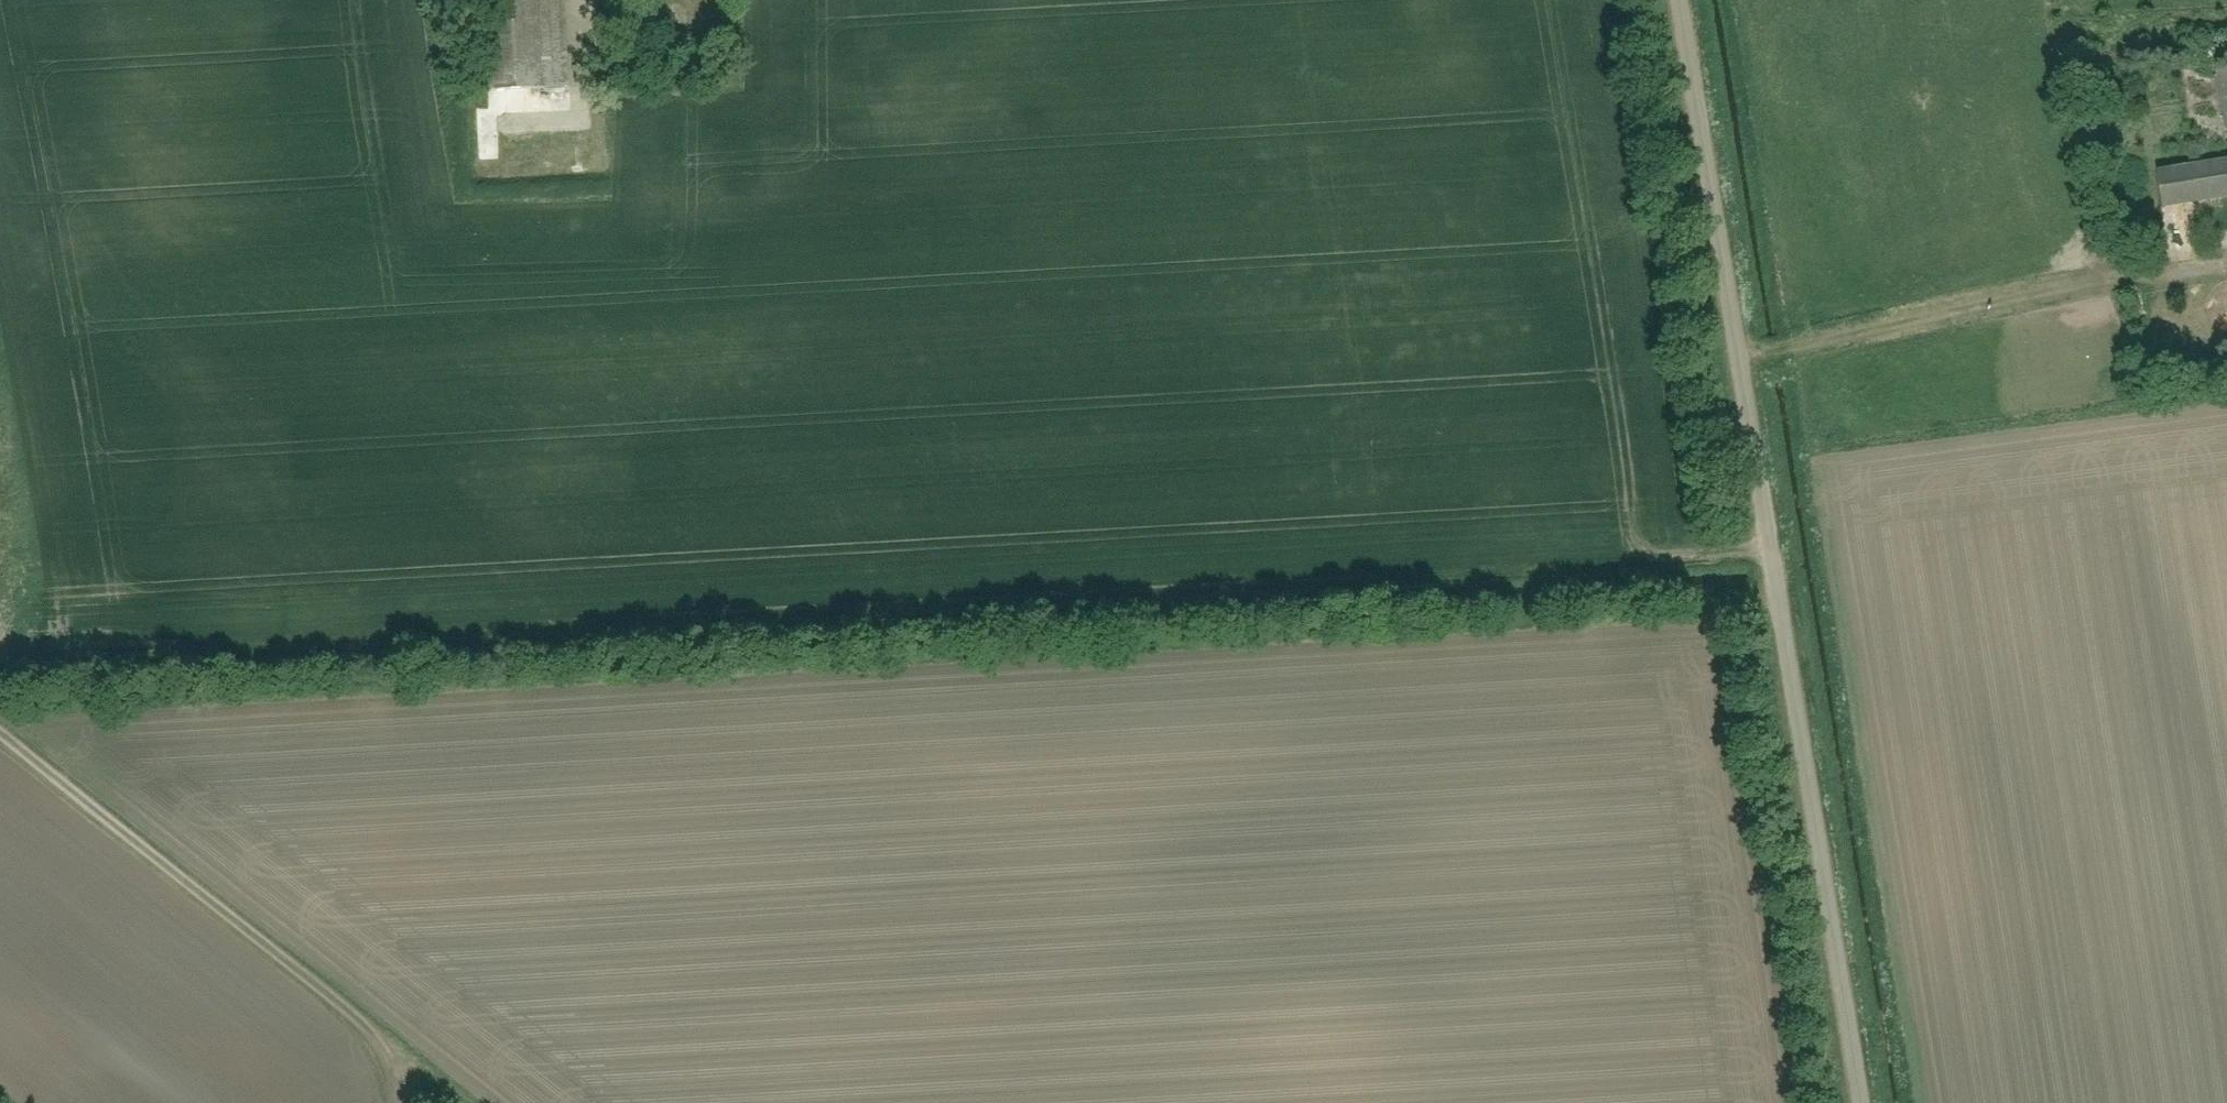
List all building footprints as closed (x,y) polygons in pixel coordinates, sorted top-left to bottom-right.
[(565,0),(474,0),(479,92),(569,88),(565,0)] [(2216,77),(2224,134),(2226,134),(2226,75),(2216,77)] [(2159,171),(2164,213),(2226,205),(2226,162),(2159,171)]
